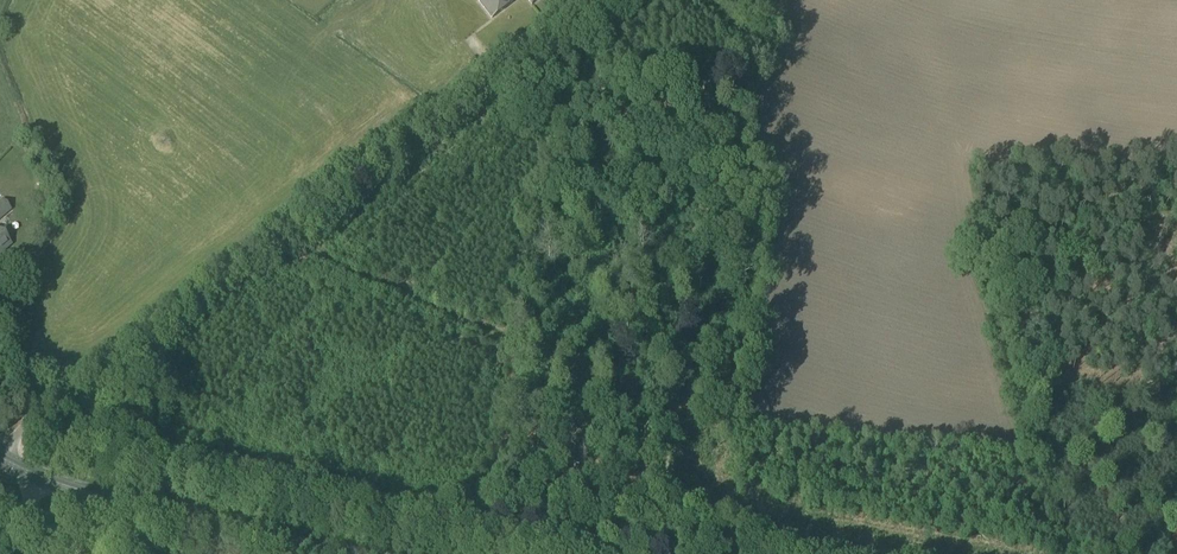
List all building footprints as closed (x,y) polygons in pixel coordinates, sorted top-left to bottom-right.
[(492,18),(513,1),(512,0),(478,0),(492,18)] [(12,174),(5,166),(0,171),(0,175),(5,181),(12,174)] [(12,210),(3,199),(0,201),(0,220),(12,210)] [(12,245),(0,231),(0,255),(12,245)]
